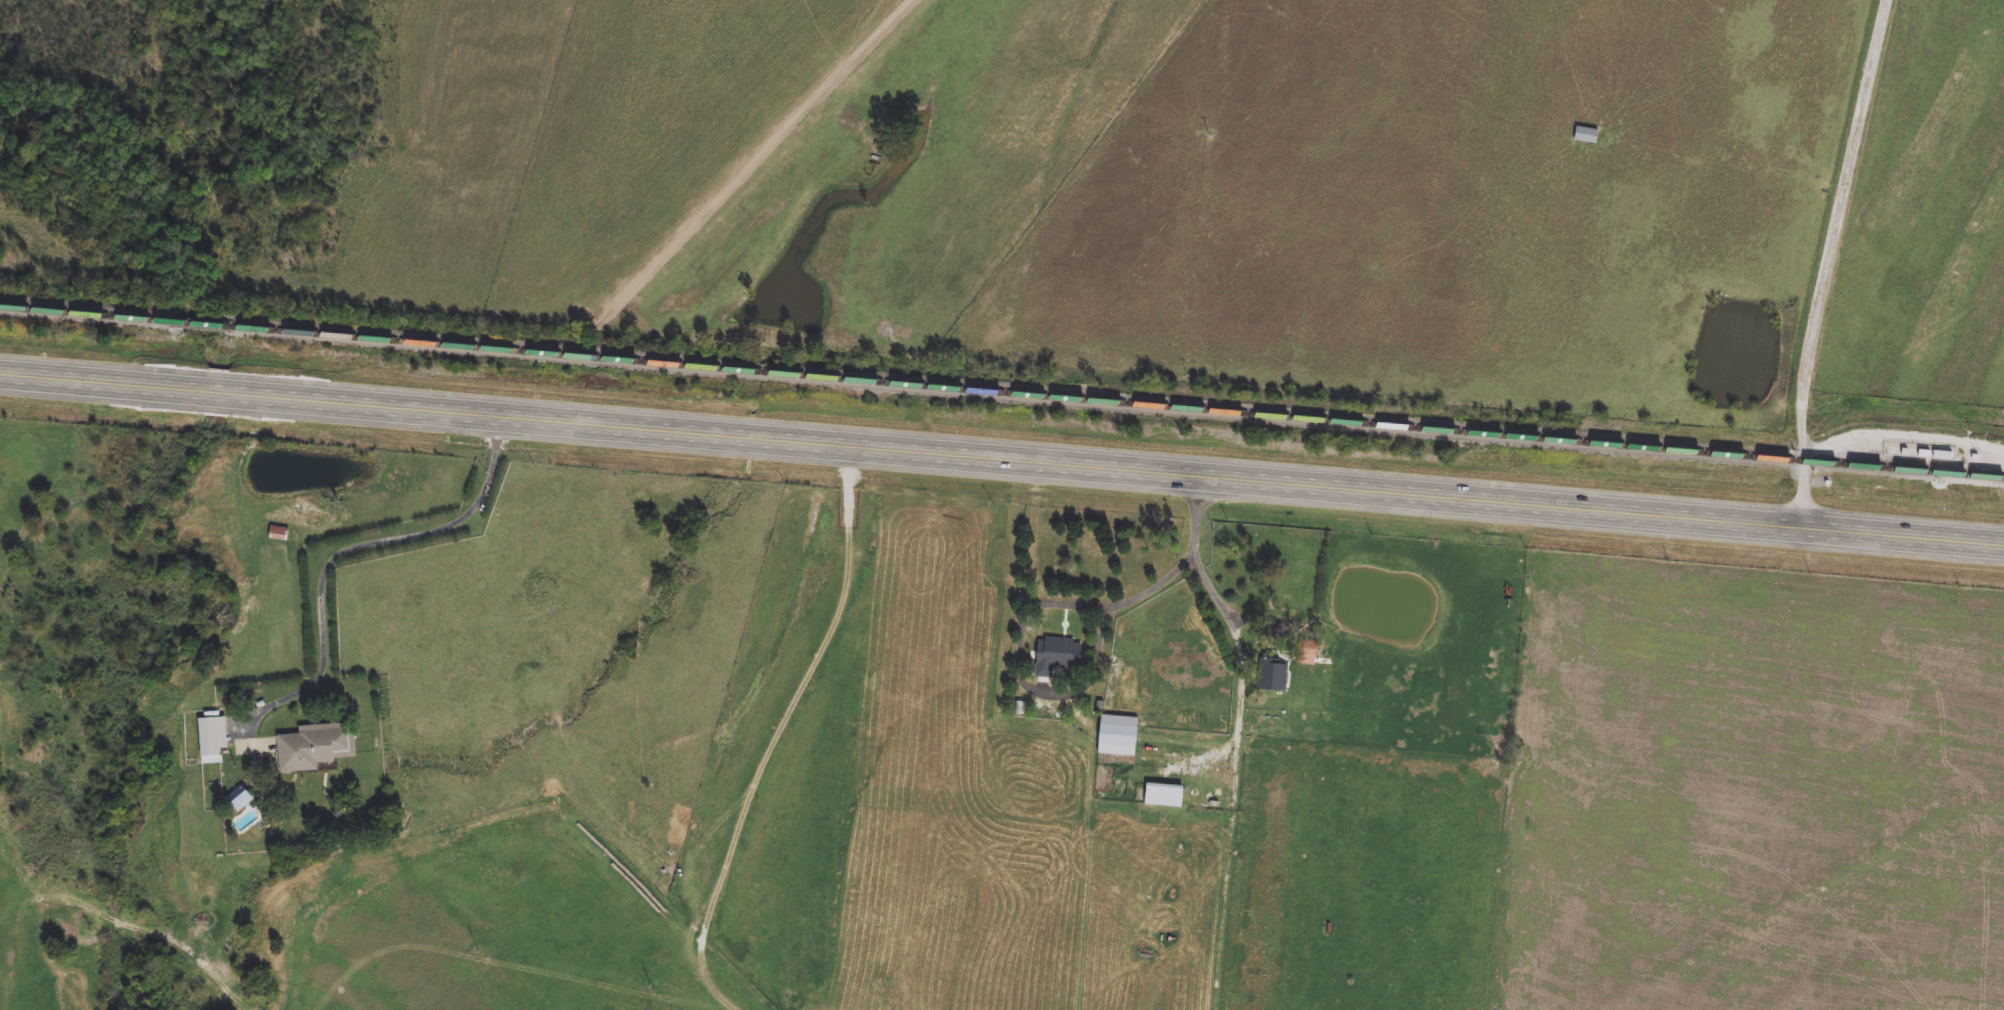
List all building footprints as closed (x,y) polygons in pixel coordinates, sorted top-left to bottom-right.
[(1952,447),(1933,447),(1933,457),(1952,457),(1952,447)] [(270,538),(299,541),(300,529),(271,526),(270,538)] [(1054,678),(1055,667),(1081,668),(1082,640),(1038,638),(1036,677),(1054,678)] [(1335,642),(1299,640),(1297,664),(1333,666),(1335,642)] [(1287,664),(1274,663),(1275,657),(1259,656),(1258,690),(1286,691),(1287,664)] [(1138,717),(1101,715),(1099,754),(1136,755),(1138,717)] [(202,763),(220,762),(219,748),(228,747),(226,717),(199,718),(202,763)] [(278,735),(280,772),(320,770),(319,761),(356,759),(355,723),(299,725),(300,733),(278,735)] [(1184,785),(1147,783),(1146,805),(1183,807),(1184,785)] [(254,799),(242,785),(227,798),(239,812),(254,799)]
